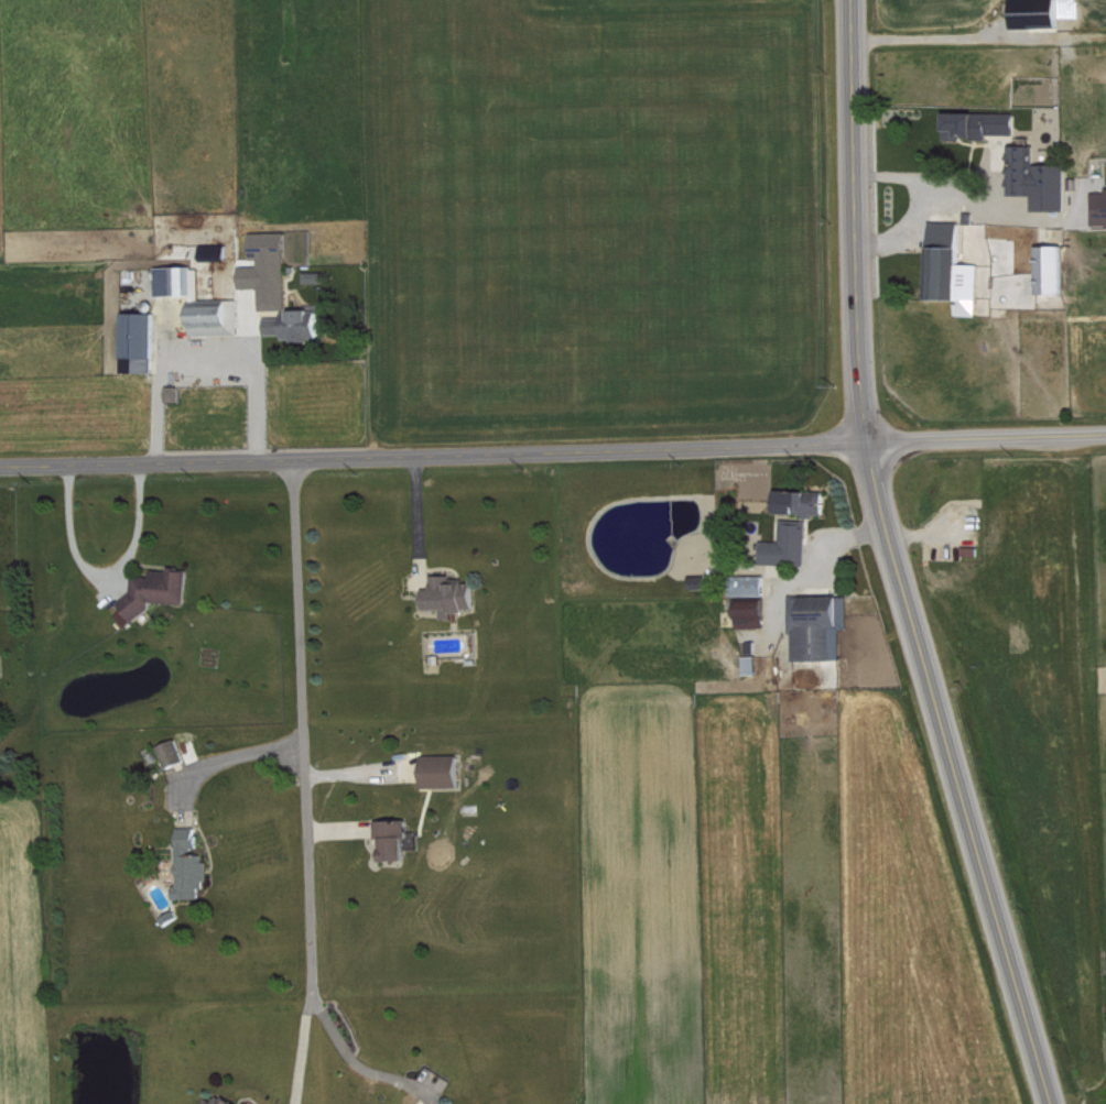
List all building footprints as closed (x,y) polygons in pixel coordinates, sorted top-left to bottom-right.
[(1011,26),(1057,25),(1056,0),(1011,0),(1011,26)] [(1014,111),(944,110),(944,137),(987,137),(987,132),(1014,133),(1014,111)] [(1008,144),(1008,194),(1031,193),(1031,209),(1065,208),(1065,162),(1032,162),(1032,143),(1008,144)] [(1104,186),(1104,191),(1092,191),(1093,225),(1105,225),(1105,186),(1104,186)] [(959,220),(928,219),(926,296),(954,297),(953,314),(975,314),(976,262),(958,262),(959,220)] [(284,308),(282,230),(249,231),(249,263),(237,263),(238,287),(257,286),(258,309),(284,308)] [(224,242),(199,243),(200,259),(225,258),(224,242)] [(1061,291),(1060,243),(1035,244),(1036,291),(1061,291)] [(237,298),(198,299),(197,264),(154,266),(155,294),(187,293),(188,335),(238,334),(237,298)] [(301,282),(318,282),(318,272),(301,271),(301,282)] [(263,333),(289,334),(289,339),(315,339),(316,308),(286,308),(286,316),(263,316),(263,333)] [(120,371),(151,371),(152,311),(120,310),(120,371)] [(773,513),(822,513),(823,489),(774,488),(773,513)] [(806,522),(780,521),(779,540),(760,539),(759,562),(804,563),(806,522)] [(185,603),(189,570),(152,566),(151,575),(130,573),(126,613),(150,615),(152,600),(185,603)] [(421,609),(439,608),(440,618),(451,618),(451,610),(471,609),(470,581),(461,581),(460,574),(429,575),(430,587),(420,588),(421,609)] [(689,574),(689,587),(705,587),(704,574),(689,574)] [(762,574),(732,575),(733,594),(763,593),(762,574)] [(789,595),(790,659),(839,658),(838,627),(846,627),(846,594),(789,595)] [(763,600),(734,600),(734,626),(763,626),(763,600)] [(756,673),(756,654),(742,654),(742,673),(756,673)] [(186,759),(176,737),(158,745),(168,767),(186,759)] [(420,786),(456,786),(456,754),(419,754),(420,786)] [(403,818),(374,819),(374,838),(379,838),(380,860),(404,859),(403,818)] [(177,897),(199,897),(199,886),(206,886),(206,850),(197,850),(197,826),(176,826),(177,897)] [(225,1091),(217,1101),(210,1096),(203,1103),(241,1103),(225,1091)]
